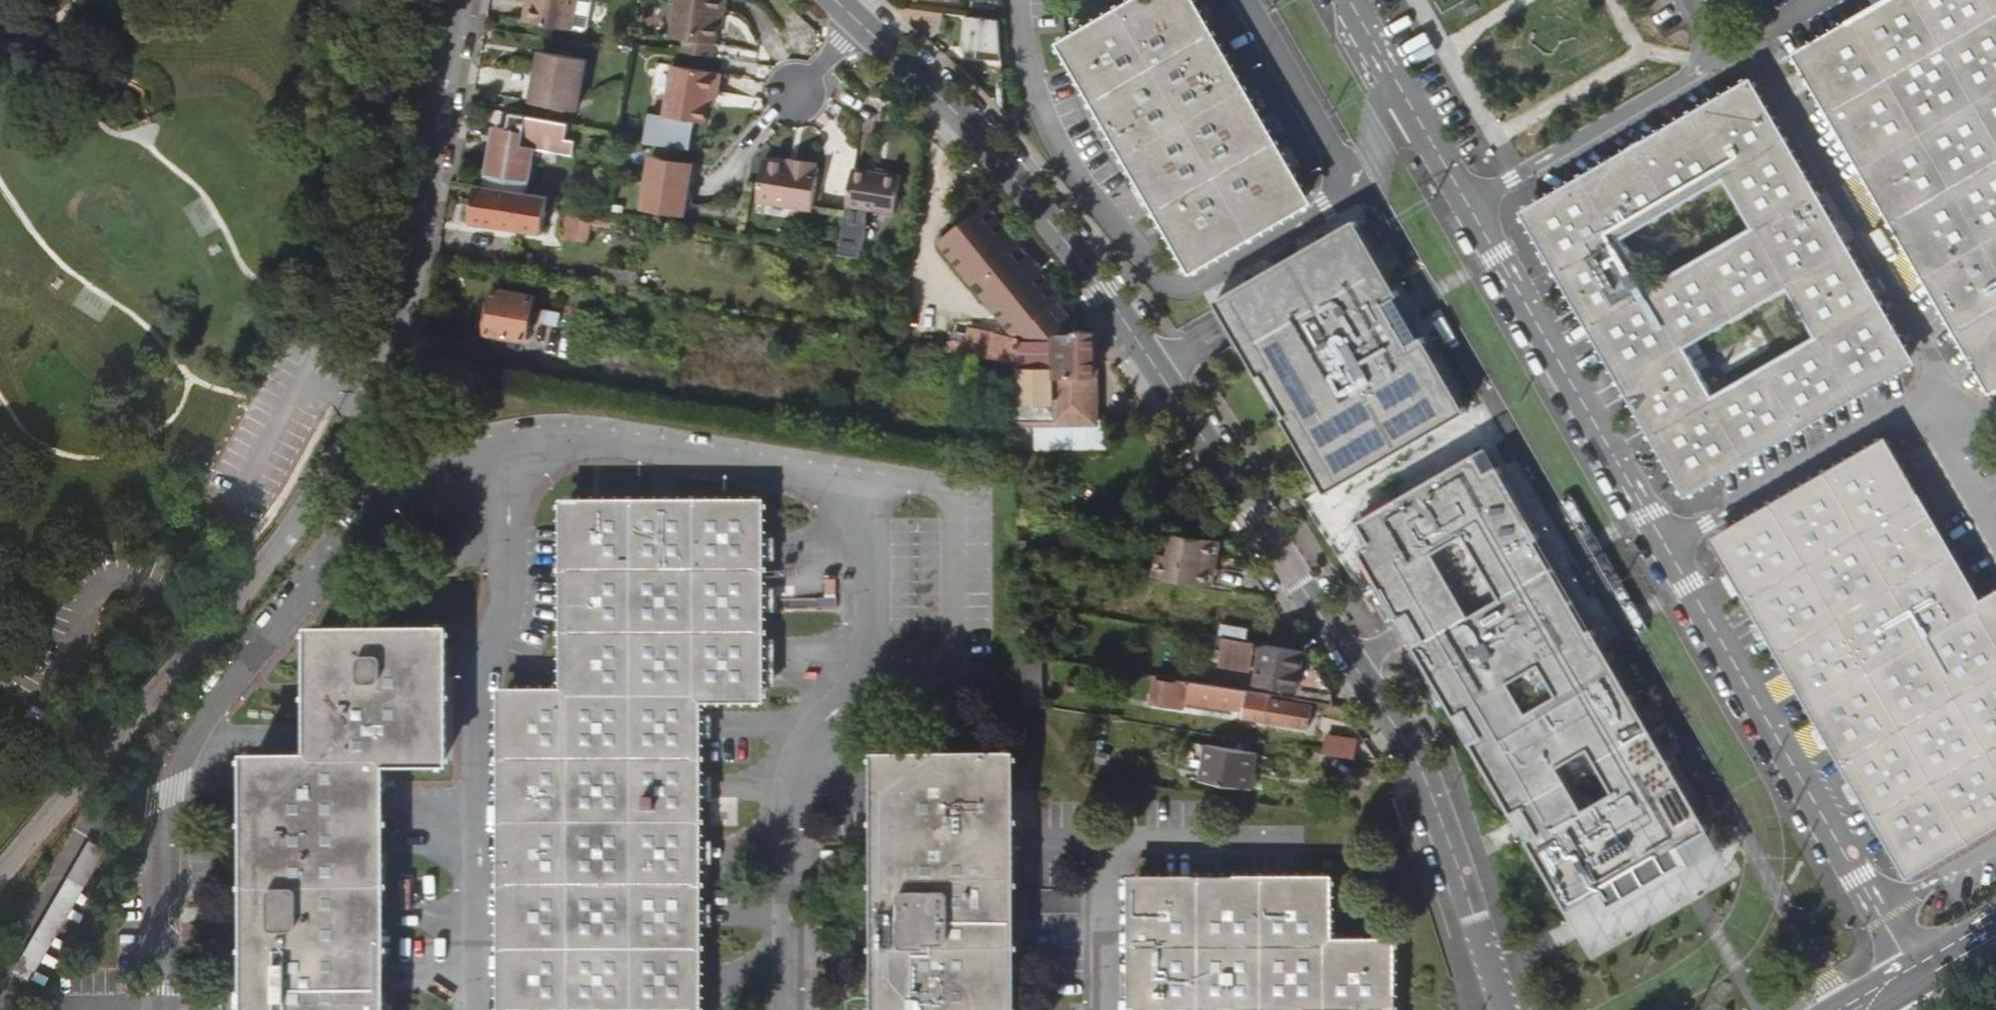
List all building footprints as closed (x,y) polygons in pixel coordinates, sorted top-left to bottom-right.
[(578,0),(529,0),(525,21),(572,30),(578,0)] [(727,0),(678,0),(672,37),(686,39),(716,44),(719,24),(721,12),(725,13),(727,0)] [(1191,0),(1145,0),(1068,44),(1195,264),(1307,200),(1191,0)] [(1786,54),(1983,389),(1995,382),(1995,0),(1880,0),(1786,54)] [(1000,20),(968,15),(964,47),(981,49),(981,54),(1002,57),(1000,20)] [(714,57),(716,44),(686,39),(684,51),(714,57)] [(578,110),(587,59),(543,51),(539,69),(544,70),(538,103),(578,110)] [(720,73),(675,65),(667,116),(706,122),(708,104),(710,93),(717,94),(720,73)] [(539,69),(535,68),(528,101),(538,103),(544,70),(539,69)] [(1741,82),(1627,150),(1659,207),(1717,178),(1745,231),(1693,260),(1729,318),(1779,287),(1807,195),(1741,82)] [(717,94),(710,93),(708,104),(715,105),(717,94)] [(567,138),(569,123),(522,115),(519,129),(516,129),(512,142),(502,140),(499,140),(496,154),(490,153),(487,171),(531,179),(534,161),(530,160),(532,148),(573,155),(575,140),(567,138)] [(512,142),(516,129),(504,127),(502,140),(512,142)] [(1512,214),(1609,390),(1676,350),(1729,318),(1693,260),(1640,292),(1607,238),(1659,207),(1627,150),(1512,214)] [(685,216),(694,163),(653,156),(644,209),(685,216)] [(813,210),(820,168),(817,168),(818,162),(797,158),(797,164),(790,163),(766,159),(758,201),(813,210)] [(899,196),(902,177),(854,169),(847,205),(896,213),(897,209),(899,196)] [(471,223),(544,234),(549,196),(477,184),(471,223)] [(1676,350),(1609,390),(1679,498),(1908,365),(1807,195),(1779,287),(1806,338),(1704,400),(1676,350)] [(1064,298),(987,203),(939,242),(1016,336),(1017,336),(1020,339),(1020,341),(992,338),(990,358),(993,359),(1015,361),(1016,424),(1097,424),(1095,335),(1089,335),(1089,332),(1076,332),(1076,318),(1071,317),(1060,302),(1064,298)] [(587,243),(591,223),(611,226),(612,218),(569,210),(564,239),(587,243)] [(1468,413),(1424,337),(1421,339),(1412,324),(1412,323),(1413,322),(1413,321),(1413,320),(1413,319),(1412,318),(1412,317),(1411,316),(1411,315),(1410,314),(1409,314),(1408,313),(1407,313),(1406,313),(1405,313),(1397,298),(1400,296),(1356,220),(1218,300),(1231,324),(1261,376),(1264,374),(1288,415),(1285,417),(1328,492),(1468,413)] [(562,312),(534,306),(536,296),(497,289),(488,331),(528,339),(532,321),(559,326),(562,312)] [(993,359),(996,455),(1017,459),(1016,424),(1015,361),(993,359)] [(1719,540),(1910,870),(1995,820),(1995,598),(1980,607),(1886,444),(1719,540)] [(1480,461),(1477,455),(1361,521),(1365,528),(1358,532),(1366,545),(1360,548),(1401,619),(1406,616),(1414,630),(1421,642),(1416,645),(1458,716),(1461,714),(1476,739),(1473,741),(1514,812),(1518,810),(1533,836),(1529,838),(1570,909),(1598,893),(1609,913),(1693,864),(1681,845),(1709,829),(1593,628),(1589,631),(1537,540),(1541,538),(1500,467),(1495,470),(1487,457),(1480,461)] [(697,695),(761,695),(761,504),(569,504),(569,693),(506,693),(507,1009),(698,1009),(697,695)] [(1216,569),(1221,540),(1175,532),(1171,555),(1159,553),(1155,576),(1201,584),(1204,567),(1216,569)] [(1027,541),(1019,540),(1020,558),(1043,562),(1043,555),(1027,554),(1027,541)] [(1213,586),(1216,569),(1204,567),(1201,584),(1213,586)] [(1222,623),(1219,634),(1247,639),(1249,628),(1222,623)] [(383,759),(446,759),(446,630),(317,630),(317,756),(254,756),(255,1009),(384,1009),(383,759)] [(1251,670),(1256,643),(1223,637),(1219,664),(1251,670)] [(1307,651),(1266,645),(1259,682),(1299,688),(1297,698),(1334,704),(1334,694),(1333,689),(1307,651)] [(1308,728),(1313,706),(1272,699),(1273,694),(1179,679),(1178,683),(1156,680),(1153,702),(1186,708),(1188,702),(1245,711),(1244,718),(1308,728)] [(1324,752),(1355,757),(1358,738),(1328,733),(1324,752)] [(1254,771),(1257,755),(1207,747),(1202,778),(1247,786),(1250,770),(1254,771)] [(1014,755),(884,755),(884,767),(884,838),(885,989),(885,1009),(1014,1009),(1014,755)] [(33,979),(103,843),(75,829),(5,965),(33,979)] [(1730,865),(1709,829),(1681,845),(1693,864),(1609,913),(1598,893),(1570,909),(1591,945),(1692,887),(1730,865)] [(1391,943),(1329,943),(1329,880),(1137,880),(1137,1009),(1392,1009),(1391,943)]
